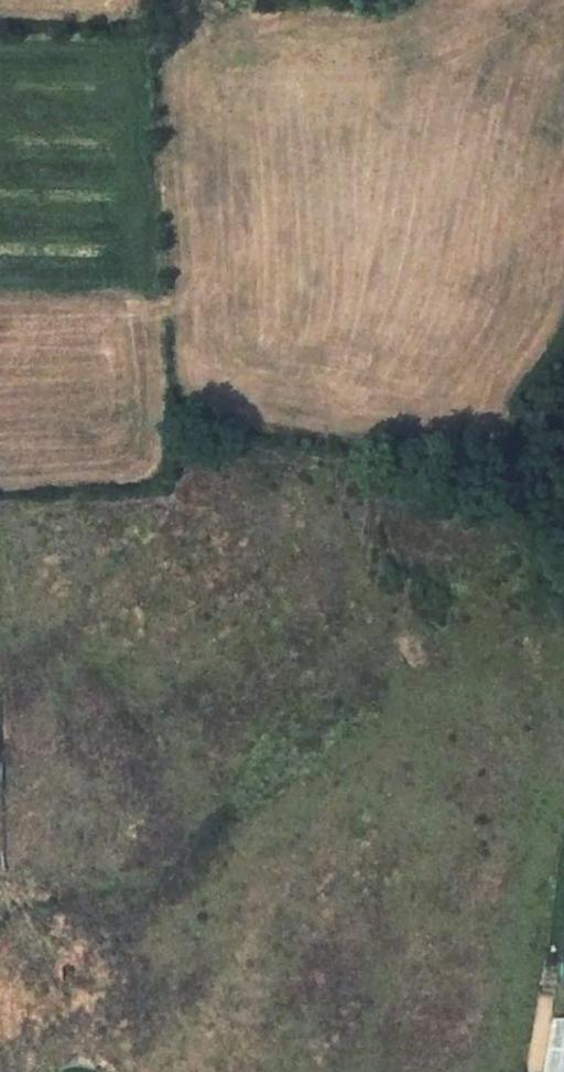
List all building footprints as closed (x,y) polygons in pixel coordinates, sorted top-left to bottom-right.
[(551,1016),(543,1071),(563,1071),(563,1018),(551,1016)]
